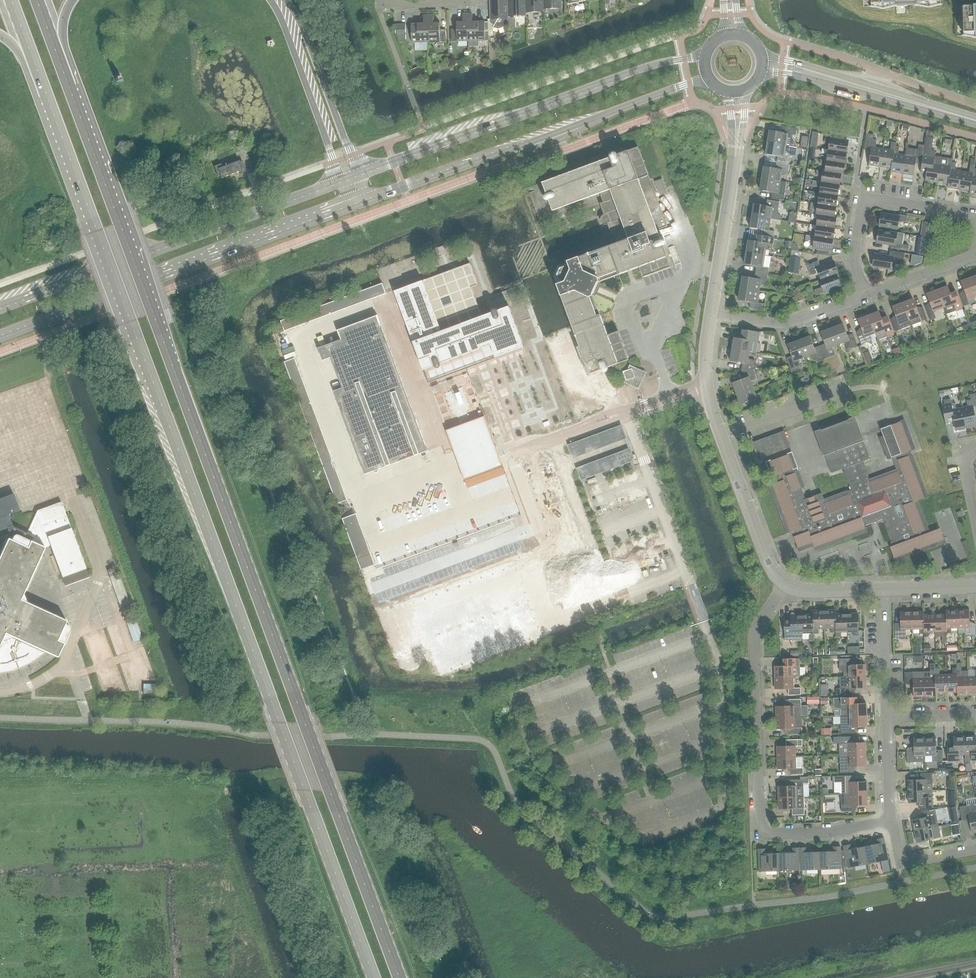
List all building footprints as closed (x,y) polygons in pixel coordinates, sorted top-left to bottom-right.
[(490,19),(490,23),(494,25),(493,28),(499,29),(506,27),(507,24),(508,19),(508,16),(508,0),(492,0),(490,0),(490,19)] [(526,0),(508,0),(508,16),(526,15),(526,12),(526,0)] [(526,12),(544,12),(544,9),(544,0),(526,0),(526,12)] [(544,9),(562,8),(562,0),(544,0),(544,9)] [(941,2),(940,0),(871,0),(871,6),(870,6),(870,7),(883,9),(894,6),(918,6),(929,8),(942,4),(941,4),(941,2)] [(961,6),(961,7),(963,7),(963,35),(962,35),(962,36),(975,38),(975,6),(961,6)] [(451,41),(468,41),(467,14),(463,14),(463,22),(457,23),(457,29),(451,29),(451,41)] [(467,14),(468,41),(469,41),(469,47),(479,47),(479,41),(485,40),(485,22),(472,22),(472,14),(467,14)] [(412,43),(429,42),(428,15),(423,15),(424,24),(417,24),(411,24),(412,43)] [(428,15),(429,42),(446,42),(446,30),(440,30),(439,23),(433,23),(433,15),(428,15)] [(395,35),(398,41),(406,41),(406,24),(395,24),(395,35)] [(419,67),(410,70),(415,83),(424,80),(419,67)] [(792,137),(792,134),(796,135),(797,128),(783,126),(782,132),(769,130),(767,142),(792,146),(795,146),(796,144),(792,137)] [(826,134),(825,135),(824,142),(830,143),(828,150),(846,153),(848,141),(831,139),(831,135),(826,134)] [(864,149),(871,150),(868,165),(880,167),(883,149),(876,148),(877,140),(873,139),(874,135),(866,134),(864,149)] [(925,181),(937,183),(941,157),(938,157),(935,156),(936,153),(933,150),(932,149),(933,138),(926,136),(925,145),(922,162),(921,166),(927,167),(925,181)] [(789,164),(791,155),(795,155),(796,147),(795,147),(792,146),(767,142),(766,154),(778,156),(777,162),(789,164)] [(883,149),(880,167),(891,168),(891,171),(895,146),(896,143),(891,142),(890,150),(883,149)] [(918,144),(918,149),(913,149),(906,148),(905,156),(902,173),(914,175),(916,161),(922,162),(925,145),(918,144)] [(895,146),(891,171),(902,173),(905,156),(898,155),(899,147),(895,146)] [(579,169),(542,183),(546,193),(546,194),(545,194),(544,195),(544,197),(544,198),(545,199),(546,200),(547,201),(548,200),(549,200),(549,201),(553,211),(590,197),(603,192),(606,201),(600,203),(604,214),(603,215),(602,216),(601,217),(601,218),(600,219),(600,220),(601,221),(601,223),(602,223),(603,224),(604,225),(605,225),(607,225),(608,224),(612,235),(618,233),(621,241),(609,246),(608,246),(589,254),(569,261),(569,260),(557,264),(552,275),(555,281),(557,286),(558,286),(561,296),(562,300),(564,304),(565,306),(574,332),(576,337),(579,345),(590,374),(592,374),(596,372),(608,367),(617,364),(629,360),(628,358),(625,349),(624,348),(625,348),(623,343),(622,343),(622,341),(619,333),(618,331),(617,332),(617,331),(608,335),(605,326),(604,325),(601,316),(600,315),(593,296),(596,290),(600,282),(619,275),(627,272),(632,270),(639,268),(643,278),(671,267),(660,239),(658,239),(655,231),(656,230),(667,226),(656,195),(651,181),(650,178),(648,174),(645,165),(644,164),(645,164),(643,159),(642,159),(642,157),(639,148),(638,147),(626,151),(618,154),(600,161),(600,160),(599,160),(599,159),(598,159),(598,158),(597,158),(596,158),(595,158),(594,158),(593,158),(592,159),(591,159),(591,160),(590,161),(590,162),(590,163),(590,164),(590,165),(579,169)] [(828,154),(827,161),(845,163),(846,153),(828,150),(822,149),(821,153),(828,154)] [(952,159),(941,157),(937,183),(948,184),(947,187),(952,162),(952,159)] [(969,173),(961,172),(959,189),(970,191),(969,194),(970,194),(974,168),(974,165),(975,159),(971,159),(969,173)] [(239,171),(239,174),(240,174),(244,173),(244,172),(245,172),(245,171),(245,170),(245,169),(242,161),(240,162),(239,160),(221,167),(220,164),(221,164),(214,166),(217,175),(220,175),(221,178),(239,171)] [(823,171),(843,174),(845,163),(827,161),(820,160),(820,164),(826,165),(825,171),(823,171)] [(789,164),(777,162),(776,168),(764,167),(762,178),(780,181),(781,176),(782,176),(788,174),(789,164)] [(959,189),(961,172),(955,171),(956,163),(952,162),(947,187),(959,189)] [(822,175),(821,182),(839,185),(841,174),(843,174),(823,171),(817,170),(816,174),(822,175)] [(780,181),(762,178),(760,190),(772,192),(771,198),(784,200),(786,182),(780,181)] [(659,182),(662,195),(667,194),(665,181),(659,182)] [(821,186),(820,193),(838,195),(839,185),(821,182),(815,181),(814,185),(821,186)] [(809,194),(813,195),(813,196),(819,197),(818,204),(836,206),(838,195),(820,193),(809,191),(809,194)] [(778,212),(778,208),(779,202),(767,200),(766,206),(754,204),(752,216),(770,219),(782,221),(782,218),(778,212)] [(811,207),(817,208),(816,215),(836,217),(834,217),(836,206),(818,204),(812,203),(811,207)] [(790,213),(789,222),(796,223),(797,214),(790,213)] [(836,217),(816,215),(812,214),(811,218),(818,219),(816,226),(834,228),(836,217)] [(899,215),(899,216),(881,214),(879,225),(898,228),(899,222),(907,222),(908,216),(899,215)] [(770,219),(752,216),(750,228),(762,230),(761,236),(774,238),(775,231),(769,230),(770,219)] [(930,223),(922,221),(920,236),(928,237),(930,223)] [(816,230),(815,236),(833,239),(834,228),(816,226),(810,225),(809,229),(816,230)] [(895,245),(895,244),(902,246),(904,233),(897,232),(897,233),(878,230),(876,242),(895,245)] [(829,256),(830,250),(831,250),(833,239),(815,236),(808,235),(808,239),(814,240),(813,247),(817,248),(816,254),(829,256)] [(774,238),(761,236),(760,242),(748,240),(746,252),(765,255),(766,250),(772,248),(774,238)] [(874,254),(872,266),(891,269),(893,257),(904,259),(905,253),(890,251),(889,256),(874,254)] [(765,255),(746,252),(744,264),(756,266),(755,272),(768,274),(769,267),(771,256),(765,255)] [(911,261),(911,265),(914,266),(922,263),(923,257),(912,255),(911,261)] [(801,258),(791,257),(788,273),(799,274),(801,258)] [(821,279),(838,273),(834,261),(820,266),(818,261),(807,265),(811,275),(819,272),(821,279)] [(423,281),(394,291),(406,323),(409,332),(411,338),(412,337),(413,341),(414,344),(415,344),(417,351),(416,351),(417,354),(419,359),(424,370),(428,383),(524,347),(524,345),(523,345),(523,343),(520,335),(519,333),(516,325),(515,323),(514,318),(512,314),(511,313),(512,313),(510,308),(509,306),(507,307),(499,310),(491,313),(490,313),(482,316),(479,307),(479,308),(478,306),(475,297),(474,296),(475,296),(471,287),(478,285),(477,283),(478,283),(475,275),(474,275),(474,273),(471,264),(471,265),(470,263),(462,266),(456,268),(452,270),(443,273),(441,274),(441,273),(433,277),(431,277),(423,280),(423,281)] [(768,274),(755,272),(754,278),(742,276),(740,288),(759,291),(760,286),(761,286),(766,284),(768,274)] [(819,280),(822,287),(814,290),(816,295),(824,292),(841,286),(836,274),(838,273),(821,279),(819,280)] [(790,278),(793,287),(799,285),(795,276),(790,278)] [(964,306),(964,307),(975,302),(975,289),(972,277),(961,281),(965,292),(959,294),(964,306)] [(386,293),(382,283),(281,321),(285,330),(386,293)] [(946,315),(952,313),(962,309),(957,295),(951,297),(947,286),(937,290),(944,308),(943,308),(946,315)] [(759,291),(740,288),(738,300),(751,302),(750,308),(762,310),(763,304),(757,303),(759,291)] [(797,302),(803,300),(799,289),(793,291),(797,302)] [(944,308),(937,290),(927,294),(931,305),(925,307),(930,321),(936,318),(933,312),(943,308),(944,308)] [(917,310),(913,299),(903,303),(911,326),(927,319),(923,308),(917,310)] [(911,326),(903,303),(892,307),(896,317),(891,320),(895,332),(911,326)] [(561,304),(542,310),(543,315),(562,309),(561,304)] [(894,335),(893,332),(889,320),(883,323),(879,312),(869,316),(875,333),(878,341),(894,335)] [(428,451),(405,391),(377,315),(337,330),(341,340),(318,348),(323,360),(331,357),(343,388),(334,391),(365,474),(428,451)] [(870,335),(875,333),(869,316),(858,319),(862,330),(856,332),(861,344),(872,340),(870,335)] [(843,324),(832,328),(838,345),(845,342),(847,348),(851,347),(852,349),(858,347),(853,333),(847,335),(843,324)] [(825,359),(830,357),(835,355),(832,347),(838,345),(832,328),(821,332),(825,344),(820,346),(825,359)] [(756,353),(757,346),(759,336),(747,334),(746,339),(734,337),(732,349),(749,352),(756,353)] [(810,336),(799,340),(805,357),(811,354),(814,361),(818,359),(819,361),(825,359),(820,346),(814,348),(810,336)] [(786,358),(789,366),(790,370),(801,366),(798,359),(805,357),(799,340),(787,345),(792,356),(786,358)] [(899,347),(892,350),(894,355),(894,356),(901,353),(900,352),(899,347)] [(741,371),(754,370),(756,370),(756,365),(754,365),(755,360),(748,359),(749,352),(732,349),(730,361),(743,363),(741,371)] [(869,352),(863,354),(867,365),(873,363),(873,362),(869,352)] [(295,358),(285,362),(337,504),(348,500),(295,358)] [(754,370),(741,371),(744,378),(732,383),(737,394),(753,388),(751,382),(757,379),(754,370)] [(762,392),(755,394),(753,388),(737,394),(741,405),(752,401),(754,406),(766,402),(762,392)] [(962,408),(966,428),(975,426),(975,424),(972,406),(975,406),(975,394),(975,393),(969,395),(970,400),(966,400),(968,407),(962,408)] [(943,400),(944,404),(942,405),(946,424),(954,422),(956,430),(966,428),(962,408),(956,409),(955,403),(951,404),(950,399),(943,400)] [(468,487),(505,474),(484,416),(447,430),(468,487)] [(883,519),(884,523),(893,546),(890,547),(895,561),(945,543),(940,528),(934,531),(932,526),(927,528),(917,501),(927,497),(910,451),(915,449),(904,421),(881,429),(884,437),(880,438),(888,459),(892,457),(897,470),(869,480),(864,465),(871,462),(869,459),(870,459),(863,441),(864,441),(855,416),(848,419),(848,420),(821,430),(821,429),(814,432),(823,456),(825,455),(831,473),(843,469),(851,490),(824,500),(822,493),(805,499),(800,488),(804,487),(798,471),(792,453),(767,462),(775,483),(769,485),(787,533),(786,533),(786,534),(793,531),(795,536),(794,536),(799,551),(813,545),(815,550),(866,531),(864,526),(883,519)] [(627,429),(611,435),(614,445),(631,439),(627,429)] [(753,443),(758,458),(789,447),(784,432),(753,443)] [(631,439),(614,445),(618,454),(634,449),(631,439)] [(634,449),(618,454),(621,464),(638,458),(634,449)] [(638,458),(621,464),(625,473),(641,467),(638,458)] [(641,467),(625,473),(628,483),(645,477),(641,467)] [(645,477),(628,483),(632,492),(648,486),(645,477)] [(648,486),(632,492),(635,502),(652,496),(648,486)] [(652,496),(635,502),(639,511),(655,505),(652,496)] [(8,670),(18,667),(27,663),(36,658),(44,651),(57,657),(70,631),(70,629),(70,627),(69,626),(68,625),(65,624),(66,621),(27,602),(23,593),(44,549),(44,548),(50,545),(62,577),(65,586),(89,577),(86,569),(66,515),(61,502),(37,511),(29,528),(27,533),(24,538),(18,535),(17,535),(16,535),(14,535),(13,536),(12,537),(11,540),(8,538),(0,555),(0,671),(8,670)] [(655,505),(639,511),(642,521),(659,515),(655,505)] [(356,513),(343,518),(362,568),(375,563),(356,513)] [(659,515),(642,521),(646,530),(662,524),(659,515)] [(662,524),(646,530),(649,540),(666,534),(662,524)] [(678,555),(668,559),(675,575),(684,571),(678,555)] [(668,559),(659,562),(665,579),(675,575),(668,559)] [(659,562),(649,566),(656,582),(665,579),(659,562)] [(649,566),(640,569),(646,586),(656,582),(649,566)] [(640,569),(631,573),(637,589),(646,586),(640,569)] [(631,573),(621,576),(627,593),(637,589),(631,573)] [(621,576),(612,580),(618,596),(627,593),(621,576)] [(612,580),(602,584),(608,600),(618,596),(612,580)] [(602,584),(593,587),(599,604),(608,600),(602,584)] [(593,587),(583,591),(589,607),(599,604),(593,587)] [(583,591),(573,594),(580,611),(589,607),(583,591)] [(435,627),(427,630),(438,660),(444,658),(445,660),(453,657),(452,655),(458,653),(459,655),(467,652),(466,650),(472,648),(473,650),(480,647),(479,645),(486,643),(486,645),(494,642),(493,640),(499,638),(500,640),(508,637),(507,635),(513,633),(514,635),(538,626),(537,624),(543,622),(533,592),(509,600),(511,607),(438,634),(435,627)] [(813,610),(813,614),(813,633),(814,633),(819,633),(819,629),(825,628),(824,610),(813,610)] [(835,610),(824,610),(825,628),(831,628),(831,633),(836,632),(835,614),(836,614),(835,610)] [(935,614),(935,632),(935,637),(942,637),(942,643),(947,643),(947,633),(946,610),(946,613),(935,614)] [(957,610),(946,610),(947,633),(951,633),(951,628),(958,628),(957,610)] [(969,610),(957,610),(958,628),(958,634),(965,633),(965,636),(975,635),(975,624),(970,624),(969,610)] [(900,612),(900,623),(894,624),(895,638),(906,638),(905,629),(912,629),(912,611),(900,612)] [(923,611),(912,611),(912,629),(919,629),(919,634),(924,634),(923,611)] [(923,611),(924,634),(924,637),(928,637),(928,632),(935,632),(935,614),(923,614),(923,611)] [(847,613),(836,614),(835,614),(836,632),(836,636),(841,636),(841,632),(847,632),(847,613)] [(858,613),(847,613),(847,632),(853,632),(854,636),(859,636),(858,613)] [(813,614),(802,615),(802,633),(803,633),(809,633),(809,637),(814,637),(814,633),(813,633),(813,614)] [(790,615),(790,619),(784,619),(784,640),(803,639),(803,633),(802,633),(802,615),(790,615)] [(136,619),(127,622),(134,642),(143,639),(136,619)] [(705,632),(695,636),(701,654),(712,650),(705,632)] [(695,636),(685,640),(691,658),(701,654),(695,636)] [(685,640),(674,644),(681,662),(691,658),(685,640)] [(674,644),(664,648),(671,666),(681,662),(674,644)] [(664,648),(654,652),(660,669),(671,666),(664,648)] [(654,652),(643,656),(650,673),(660,669),(654,652)] [(643,656),(633,660),(640,677),(650,673),(643,656)] [(847,676),(865,676),(865,664),(852,665),(852,659),(853,659),(853,658),(839,659),(839,670),(847,672),(847,676)] [(800,677),(800,659),(787,659),(783,659),(784,666),(774,667),(775,678),(793,677),(800,677)] [(633,660),(622,664),(629,681),(640,677),(633,660)] [(925,696),(936,696),(936,693),(935,693),(935,678),(935,675),(935,672),(935,668),(934,663),(930,664),(930,672),(924,672),(924,678),(925,696)] [(957,695),(968,695),(968,677),(968,671),(962,671),(961,663),(957,663),(957,668),(957,677),(957,692),(957,695)] [(946,692),(946,674),(939,675),(939,668),(935,668),(935,672),(935,675),(935,678),(935,693),(936,693),(946,692)] [(953,674),(946,674),(946,692),(957,692),(957,677),(957,668),(952,668),(953,674)] [(975,695),(975,670),(974,670),(974,677),(968,677),(968,695),(975,695)] [(924,672),(905,672),(905,684),(913,684),(913,697),(925,696),(924,678),(924,672)] [(852,694),(852,688),(866,688),(865,676),(847,676),(839,676),(840,688),(836,688),(836,695),(854,694),(852,694)] [(587,677),(577,681),(583,698),(594,694),(587,677)] [(793,677),(775,678),(775,689),(788,688),(788,695),(801,695),(800,688),(794,688),(793,677)] [(577,681),(566,685),(573,702),(583,698),(577,681)] [(566,685),(556,689),(563,706),(573,702),(566,685)] [(556,689),(546,693),(552,710),(563,706),(556,689)] [(546,693),(535,697),(542,714),(552,710),(546,693)] [(535,697),(525,700),(532,718),(542,714),(535,697)] [(857,697),(854,697),(834,698),(834,708),(841,709),(841,716),(867,715),(866,703),(857,703),(857,697)] [(803,703),(801,703),(801,699),(789,699),(789,706),(775,706),(776,718),(801,717),(801,716),(808,716),(808,705),(803,705),(803,703)] [(525,700),(514,704),(521,722),(532,718),(525,700)] [(688,708),(670,715),(674,726),(692,719),(688,708)] [(867,715),(841,716),(841,734),(855,733),(854,733),(854,727),(867,727),(867,715)] [(776,718),(776,729),(790,728),(790,735),(802,734),(801,717),(776,718)] [(692,719),(674,726),(678,736),(696,729),(692,719)] [(696,729),(678,736),(682,746),(700,740),(696,729)] [(953,736),(954,746),(947,747),(948,761),(959,761),(959,754),(965,754),(965,736),(953,736)] [(975,736),(965,736),(965,754),(965,761),(975,760),(975,741),(975,736)] [(865,742),(853,743),(853,737),(833,737),(833,744),(839,744),(840,748),(847,750),(847,754),(866,754),(865,742)] [(914,750),(907,750),(907,762),(919,762),(925,762),(925,755),(925,737),(913,738),(914,750)] [(936,737),(925,737),(925,755),(932,755),(932,761),(936,761),(943,761),(942,750),(936,750),(936,737)] [(777,746),(777,758),(796,757),(796,746),(802,746),(802,739),(789,740),(789,746),(777,746)] [(700,740),(682,746),(686,756),(704,750),(700,740)] [(584,746),(566,752),(570,763),(588,756),(584,746)] [(704,750),(686,756),(690,767),(707,760),(704,750)] [(840,755),(840,761),(840,773),(854,772),(853,772),(853,766),(866,766),(866,754),(847,754),(840,755)] [(588,756),(570,763),(574,773),(592,767),(588,756)] [(777,758),(777,769),(791,768),(791,775),(803,774),(803,768),(796,768),(796,757),(777,758)] [(707,760),(690,767),(694,777),(711,770),(707,760)] [(592,767),(574,773),(578,783),(596,777),(592,767)] [(711,770),(694,777),(698,788),(715,781),(711,770)] [(908,780),(908,791),(933,790),(932,773),(920,773),(921,779),(908,780)] [(854,775),(832,776),(833,782),(834,782),(834,794),(841,794),(849,793),(867,793),(866,781),(857,781),(853,782),(853,776),(854,776),(854,775)] [(596,777),(578,783),(582,794),(599,787),(596,777)] [(791,786),(778,786),(778,798),(804,797),(804,786),(808,786),(808,777),(800,777),(800,779),(791,779),(791,786)] [(599,787),(582,794),(586,804),(603,797),(599,787)] [(933,790),(908,791),(908,802),(921,802),(922,808),(933,808),(933,790)] [(849,793),(841,794),(841,800),(841,812),(855,811),(854,811),(854,805),(867,805),(867,793),(849,793)] [(603,797),(586,804),(590,814),(607,808),(603,797)] [(804,797),(778,798),(779,809),(792,808),(792,815),(804,814),(804,797)] [(959,807),(962,820),(969,819),(971,832),(975,831),(975,803),(959,807)] [(607,808),(590,814),(594,825),(611,818),(607,808)] [(932,828),(939,826),(935,809),(924,811),(925,817),(912,820),(914,831),(932,827),(932,828)] [(958,824),(952,825),(954,835),(960,834),(958,824)] [(730,825),(720,829),(727,847),(737,843),(730,825)] [(914,831),(917,842),(941,837),(940,833),(934,834),(932,828),(932,827),(914,831)] [(720,829),(711,833),(717,850),(727,847),(720,829)] [(711,833),(701,836),(708,854),(717,850),(711,833)] [(701,836),(692,840),(698,857),(708,854),(701,836)] [(879,844),(865,847),(868,863),(881,861),(888,859),(884,838),(878,839),(878,840),(878,839),(879,844)] [(692,840),(682,843),(689,861),(698,857),(692,840)] [(682,843),(673,847),(679,864),(689,861),(682,843)] [(850,845),(843,846),(848,867),(868,863),(865,847),(851,849),(850,845)] [(673,847),(663,851),(670,868),(679,864),(673,847)] [(834,851),(820,852),(820,869),(841,868),(840,847),(834,847),(834,851)] [(779,853),(779,870),(800,870),(799,848),(793,848),(793,853),(779,853)] [(806,848),(799,848),(800,870),(820,869),(820,852),(806,852),(805,848),(806,848)] [(779,870),(779,853),(765,854),(765,849),(758,849),(759,871),(779,870)] [(663,851),(654,854),(661,872),(670,868),(663,851)] [(654,854),(644,858),(651,875),(661,872),(654,854)] [(888,859),(881,861),(883,872),(890,871),(888,859)]
